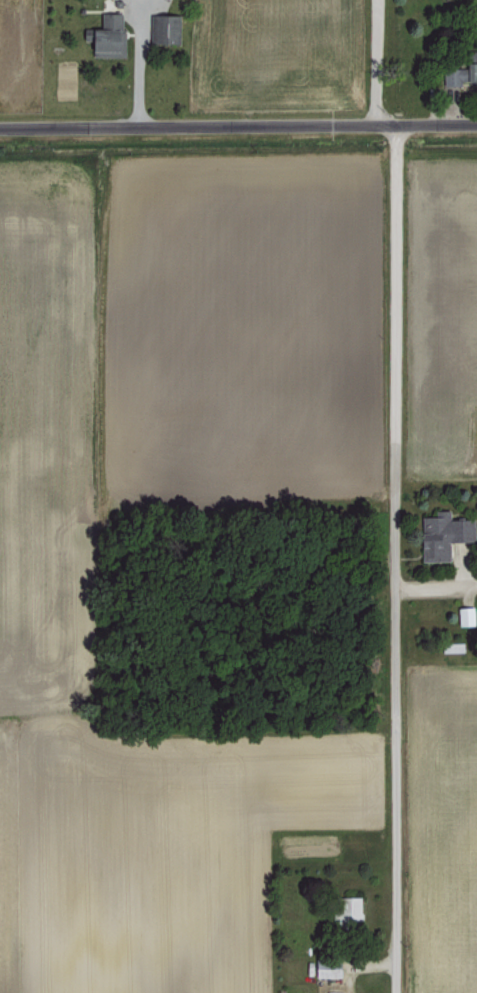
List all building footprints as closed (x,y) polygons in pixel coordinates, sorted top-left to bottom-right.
[(176,14),(153,15),(154,44),(178,43),(176,14)] [(440,84),(476,85),(476,75),(475,75),(475,62),(463,62),(463,69),(441,68),(440,84)] [(448,560),(447,540),(472,539),(471,517),(448,518),(447,508),(433,509),(433,515),(420,515),(421,531),(419,532),(420,561),(448,560)] [(471,623),(471,605),(455,606),(456,624),(471,623)] [(461,642),(440,641),(440,651),(461,651),(461,642)] [(335,922),(360,922),(360,895),(334,896),(335,922)] [(313,976),(339,976),(338,966),(313,967),(313,976)]
